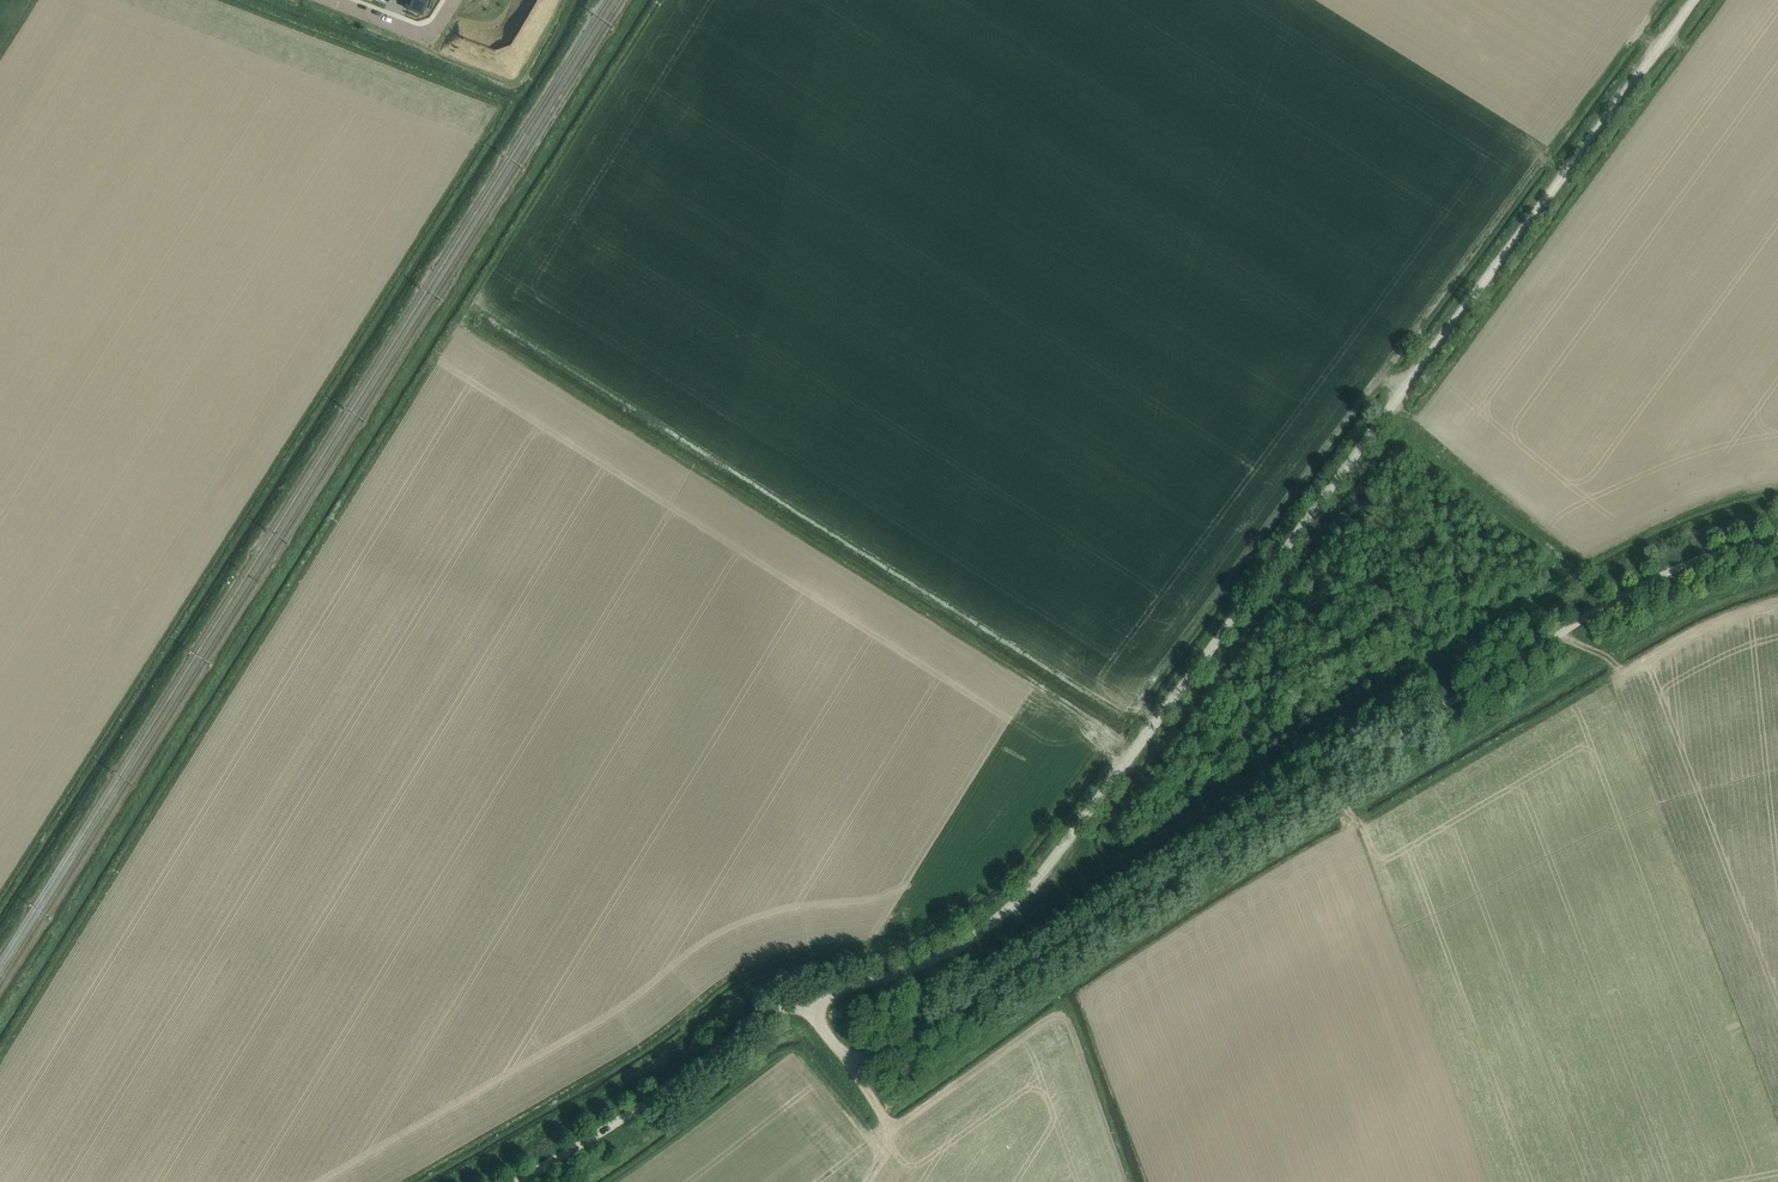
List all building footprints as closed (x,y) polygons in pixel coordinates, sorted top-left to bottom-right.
[(408,10),(421,15),(425,6),(426,6),(428,0),(412,0),(408,10)]
